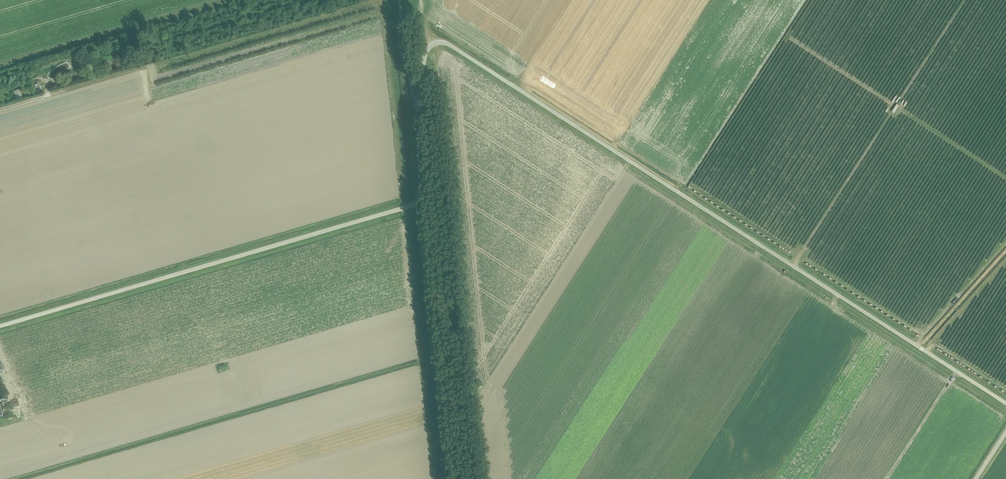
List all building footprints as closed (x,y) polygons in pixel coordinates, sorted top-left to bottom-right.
[(13,98),(20,96),(18,90),(11,92),(13,98)]
